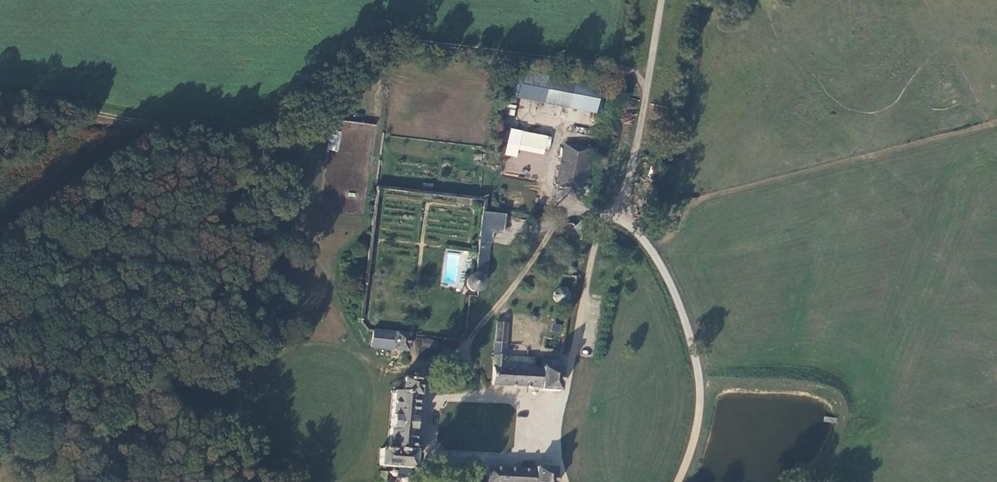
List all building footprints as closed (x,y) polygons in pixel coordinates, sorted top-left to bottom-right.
[(598,92),(537,81),(533,106),(594,117),(598,92)] [(343,132),(374,135),(375,124),(344,121),(343,132)] [(517,157),(519,149),(547,155),(551,136),(510,127),(504,154),(517,157)] [(328,149),(336,150),(337,139),(329,138),(328,149)] [(563,148),(553,189),(577,194),(588,154),(563,148)] [(490,239),(480,238),(477,269),(487,270),(490,239)] [(483,281),(479,276),(473,275),(467,278),(465,284),(467,290),(472,293),(479,292),(483,287),(483,281)] [(553,297),(556,301),(561,302),(566,299),(567,294),(564,290),(559,289),(554,292),(553,297)] [(505,328),(494,327),(491,360),(492,388),(539,391),(539,394),(559,396),(561,365),(541,363),(540,372),(531,372),(532,363),(503,360),(505,328)] [(408,338),(373,335),(372,352),(406,355),(408,338)] [(415,346),(438,349),(439,340),(416,337),(415,346)] [(419,385),(403,384),(401,396),(393,395),(387,455),(379,454),(378,470),(411,473),(412,456),(411,456),(415,400),(417,398),(419,385)] [(486,471),(485,481),(552,481),(553,474),(533,472),(533,474),(486,471)]
